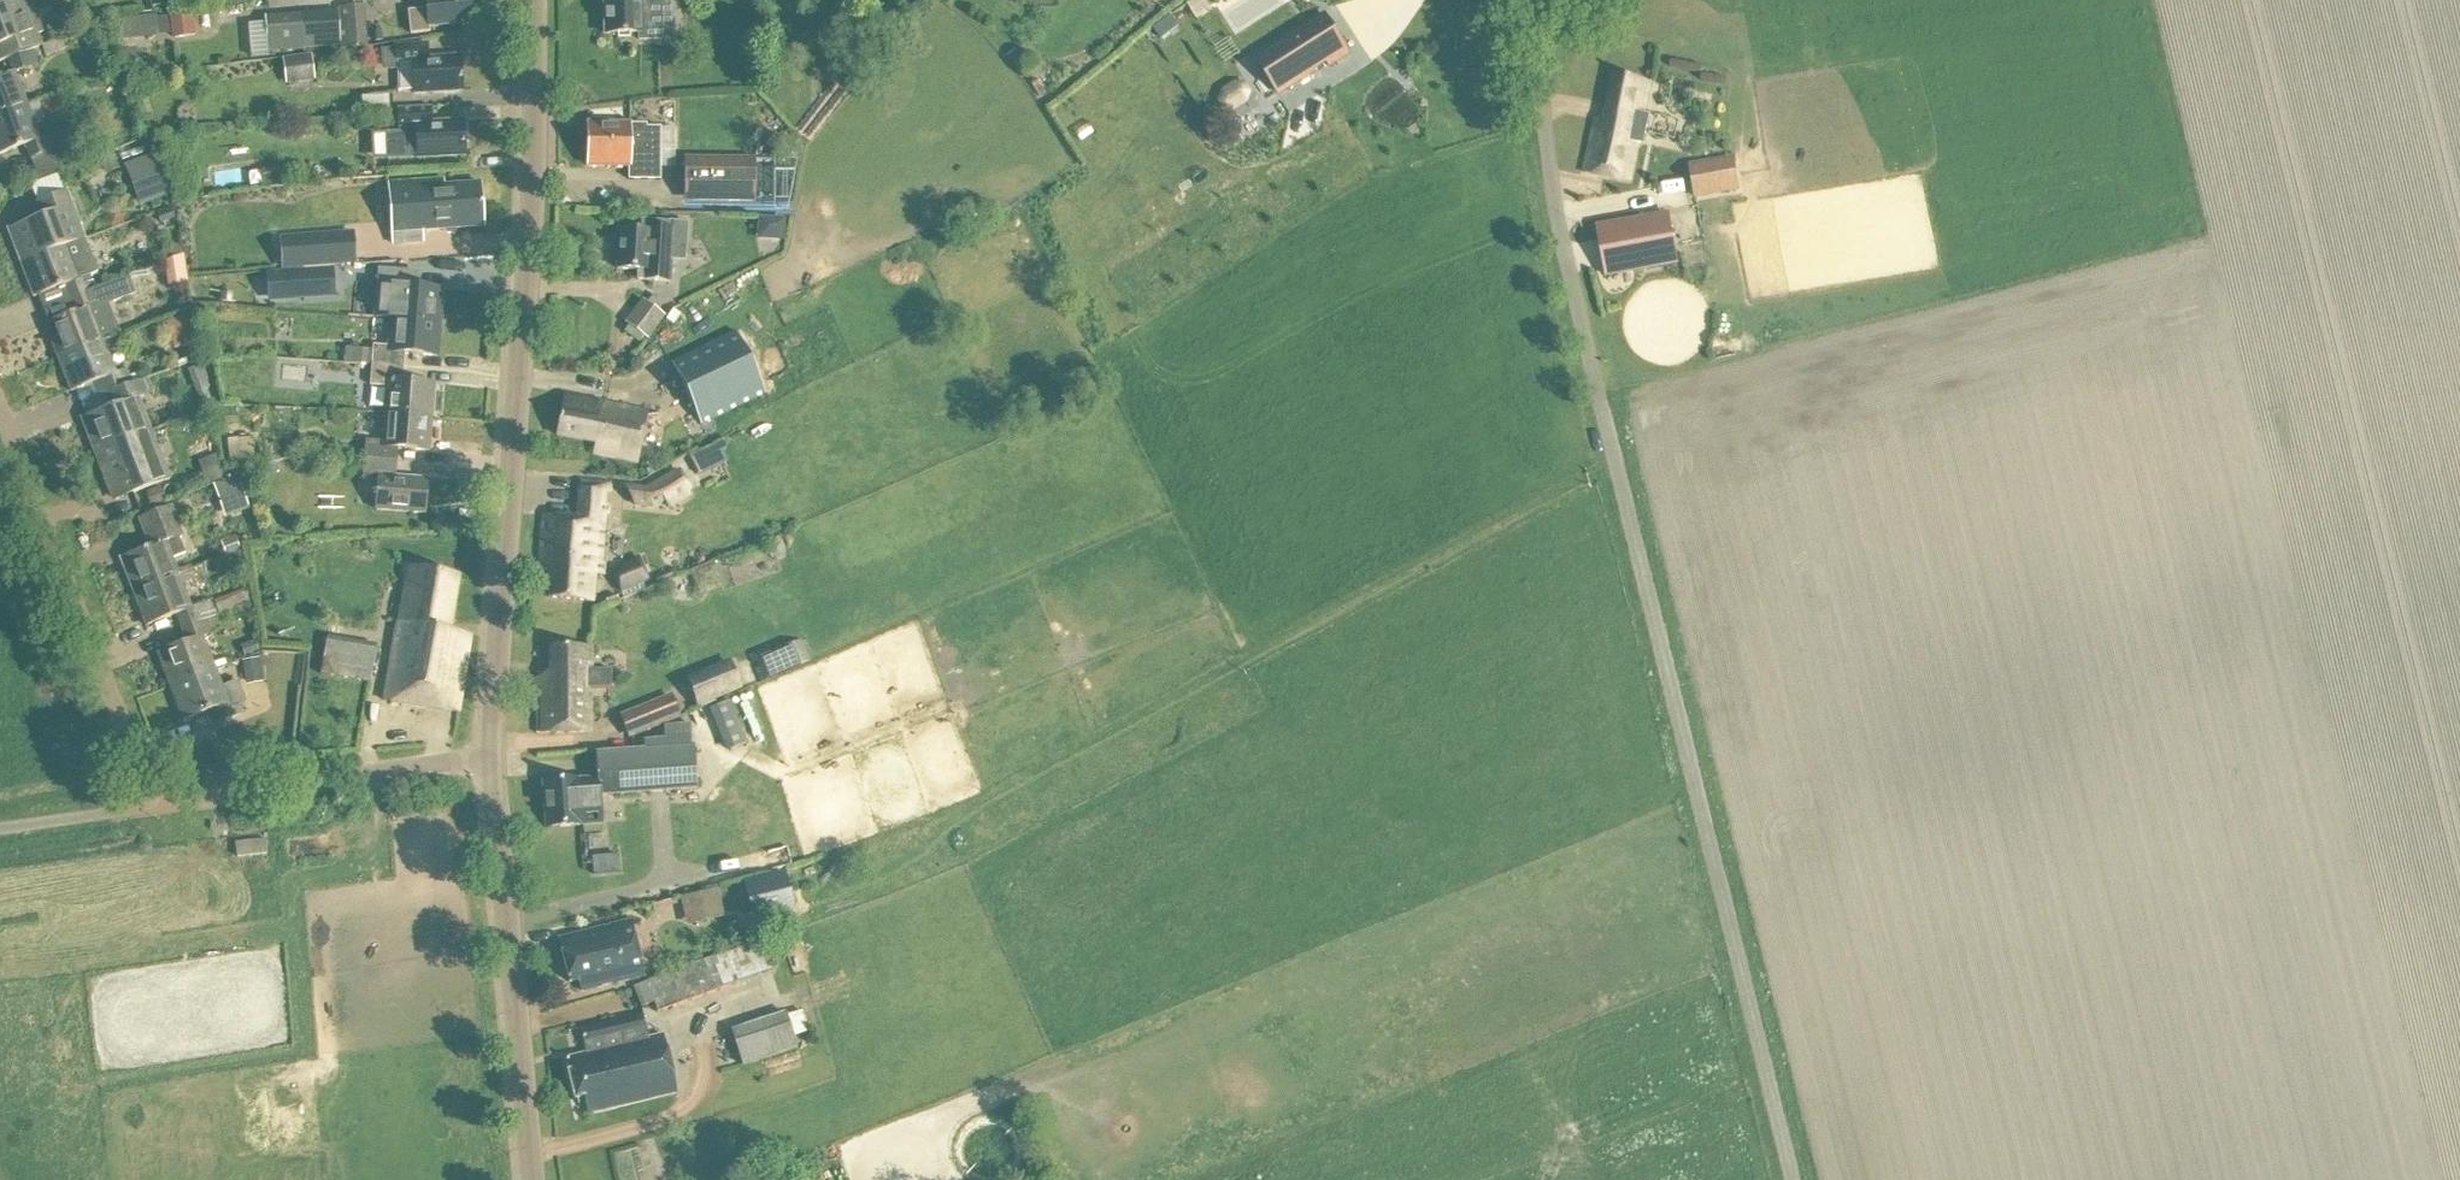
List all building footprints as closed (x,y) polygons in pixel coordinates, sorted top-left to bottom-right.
[(0,8),(0,62),(7,60),(33,50),(42,47),(38,36),(43,34),(34,11),(29,13),(24,0),(20,0),(16,1),(5,5),(5,6),(0,8)] [(16,1),(15,0),(0,0),(0,8),(5,6),(5,5),(16,1)] [(470,0),(424,0),(425,11),(408,12),(410,35),(429,33),(429,28),(472,23),(470,0)] [(605,35),(641,34),(640,0),(604,0),(605,35)] [(338,12),(264,18),(267,53),(340,46),(340,52),(367,49),(363,6),(337,8),(338,12)] [(1325,14),(1254,60),(1279,99),(1317,75),(1315,73),(1328,65),(1330,70),(1352,56),(1325,14)] [(111,20),(113,43),(159,38),(157,16),(111,20)] [(169,19),(172,40),(195,38),(192,16),(169,19)] [(65,41),(41,49),(45,59),(69,51),(65,41)] [(413,94),(461,92),(459,58),(427,59),(426,45),(394,47),(395,65),(411,64),(413,94)] [(39,64),(33,50),(7,60),(11,71),(12,73),(14,73),(39,64)] [(281,59),(285,85),(314,81),(310,55),(281,59)] [(0,78),(0,116),(27,107),(14,73),(12,73),(0,78)] [(1222,96),(1238,118),(1261,101),(1245,79),(1222,96)] [(1643,115),(1648,88),(1614,81),(1605,129),(1595,127),(1584,179),(1628,188),(1637,145),(1644,146),(1650,116),(1643,115)] [(388,97),(360,99),(361,114),(389,112),(388,97)] [(27,107),(0,116),(0,155),(24,146),(29,160),(55,150),(50,136),(39,140),(34,126),(46,121),(38,102),(27,107)] [(386,160),(400,159),(464,156),(463,122),(430,124),(430,109),(398,111),(399,133),(385,134),(386,160)] [(351,134),(394,133),(393,114),(380,115),(380,117),(350,118),(351,134)] [(614,126),(587,126),(587,166),(629,166),(629,180),(659,180),(659,130),(630,129),(630,126),(627,126),(627,123),(614,123),(614,126)] [(784,161),(793,147),(781,139),(773,153),(784,161)] [(113,154),(98,160),(102,171),(117,166),(113,154)] [(154,155),(124,167),(140,208),(170,196),(154,155)] [(1694,200),(1740,192),(1734,158),(1688,166),(1694,200)] [(754,162),(684,160),(683,202),(754,204),(754,162)] [(301,165),(281,167),(283,183),(303,180),(301,165)] [(442,187),(442,181),(389,184),(393,248),(422,246),(421,231),(482,227),(479,185),(442,187)] [(7,230),(20,264),(84,240),(86,239),(68,192),(32,205),(37,219),(7,230)] [(170,208),(156,213),(160,224),(174,219),(170,208)] [(761,214),(760,236),(787,237),(788,215),(761,214)] [(1597,227),(1607,277),(1678,264),(1668,214),(1597,227)] [(617,270),(644,272),(643,281),(670,283),(673,230),(647,228),(646,233),(620,231),(617,270)] [(356,265),(353,232),(299,236),(300,255),(280,256),(281,271),(356,265)] [(84,240),(20,264),(33,298),(63,286),(69,301),(95,291),(89,276),(97,273),(84,240)] [(184,256),(173,261),(177,287),(188,285),(184,256)] [(308,270),(294,271),(296,299),(310,298),(308,270)] [(392,292),(390,320),(439,324),(441,290),(409,288),(410,273),(378,271),(377,291),(392,292)] [(47,323),(44,325),(57,358),(102,341),(119,335),(108,306),(135,296),(127,278),(95,291),(69,301),(74,313),(47,323)] [(624,324),(647,341),(665,318),(641,300),(624,324)] [(187,317),(183,318),(170,322),(165,324),(174,350),(195,343),(187,317)] [(343,364),(371,366),(403,369),(404,354),(436,357),(439,324),(390,320),(388,347),(372,346),(372,350),(353,349),(352,364),(343,364)] [(699,424),(764,393),(735,331),(670,362),(699,424)] [(102,341),(57,358),(70,392),(100,381),(105,394),(131,385),(126,371),(115,375),(102,341)] [(277,363),(276,382),(309,384),(310,365),(277,363)] [(371,366),(343,364),(342,380),(370,382),(369,386),(385,388),(383,415),(431,419),(434,385),(401,383),(403,369),(371,366)] [(80,419),(94,453),(139,436),(149,432),(137,399),(153,393),(148,379),(131,386),(131,385),(105,394),(110,408),(80,419)] [(202,410),(214,406),(207,389),(195,394),(202,410)] [(644,411),(563,398),(556,434),(596,441),(594,454),(636,461),(644,411)] [(428,452),(431,419),(383,415),(381,442),(365,441),(363,461),(395,464),(396,449),(428,452)] [(217,420),(220,436),(233,434),(231,418),(217,420)] [(139,436),(94,453),(107,487),(136,475),(142,489),(168,479),(162,465),(152,469),(141,441),(152,437),(149,432),(139,436)] [(251,439),(227,442),(229,466),(253,463),(251,439)] [(700,455),(689,460),(697,476),(707,470),(724,462),(719,452),(726,449),(723,443),(714,448),(700,455)] [(215,456),(202,460),(211,485),(224,480),(215,456)] [(394,478),(395,464),(363,461),(362,481),(378,482),(375,511),(424,514),(426,480),(394,478)] [(643,486),(622,486),(633,508),(653,510),(663,504),(667,511),(691,498),(689,494),(693,492),(675,472),(653,483),(643,489),(643,486)] [(213,486),(224,516),(248,507),(237,477),(213,486)] [(550,571),(549,586),(548,598),(590,602),(593,574),(601,575),(602,565),(598,565),(603,514),(606,514),(610,483),(579,480),(575,519),(544,515),(538,569),(550,571)] [(161,489),(147,495),(152,509),(167,504),(161,489)] [(132,593),(178,576),(172,560),(185,554),(179,538),(183,536),(172,507),(139,520),(149,548),(119,559),(132,593)] [(236,539),(222,545),(227,559),(242,554),(236,539)] [(734,583),(784,564),(777,544),(727,563),(734,583)] [(622,565),(633,590),(649,582),(638,557),(622,565)] [(458,576),(409,568),(400,623),(398,622),(384,702),(456,713),(469,636),(448,632),(458,576)] [(175,615),(181,629),(207,619),(201,605),(191,609),(178,576),(132,593),(145,627),(175,615)] [(156,654),(169,688),(215,671),(202,637),(212,633),(207,619),(181,629),(186,642),(156,654)] [(322,668),(369,682),(380,649),(333,634),(322,668)] [(254,641),(239,647),(243,658),(258,653),(254,641)] [(760,659),(770,680),(800,666),(791,645),(760,659)] [(589,732),(589,688),(611,688),(611,671),(589,671),(589,646),(550,646),(550,670),(535,677),(535,732),(589,732)] [(258,659),(242,662),(246,686),(262,684),(258,659)] [(729,661),(685,679),(697,709),(742,691),(729,661)] [(243,714),(241,707),(246,704),(238,682),(222,689),(215,671),(169,688),(182,721),(212,710),(217,724),(243,714)] [(671,696),(619,716),(629,741),(681,720),(679,715),(685,713),(680,702),(674,704),(671,696)] [(729,702),(713,709),(730,751),(746,744),(729,702)] [(600,823),(598,798),(697,791),(697,787),(693,733),(690,734),(689,725),(663,728),(664,739),(643,741),(644,751),(595,754),(597,782),(576,784),(576,779),(541,781),(544,827),(600,823)] [(265,839),(235,843),(236,857),(267,853),(265,839)] [(623,853),(595,854),(596,873),(624,871),(623,853)] [(795,909),(788,881),(785,871),(743,882),(752,920),(795,909)] [(699,895),(684,898),(680,899),(683,913),(687,912),(702,909),(721,905),(718,890),(699,895)] [(580,990),(642,974),(628,919),(557,938),(568,980),(577,978),(580,990)] [(632,988),(640,1010),(653,1005),(656,1013),(772,971),(765,950),(753,954),(749,944),(632,988)] [(785,1014),(730,1032),(741,1066),(796,1048),(792,1039),(809,1033),(802,1012),(786,1017),(785,1014)] [(648,1038),(643,1014),(580,1029),(586,1054),(564,1059),(574,1098),(583,1096),(587,1113),(675,1091),(661,1035),(648,1038)]
